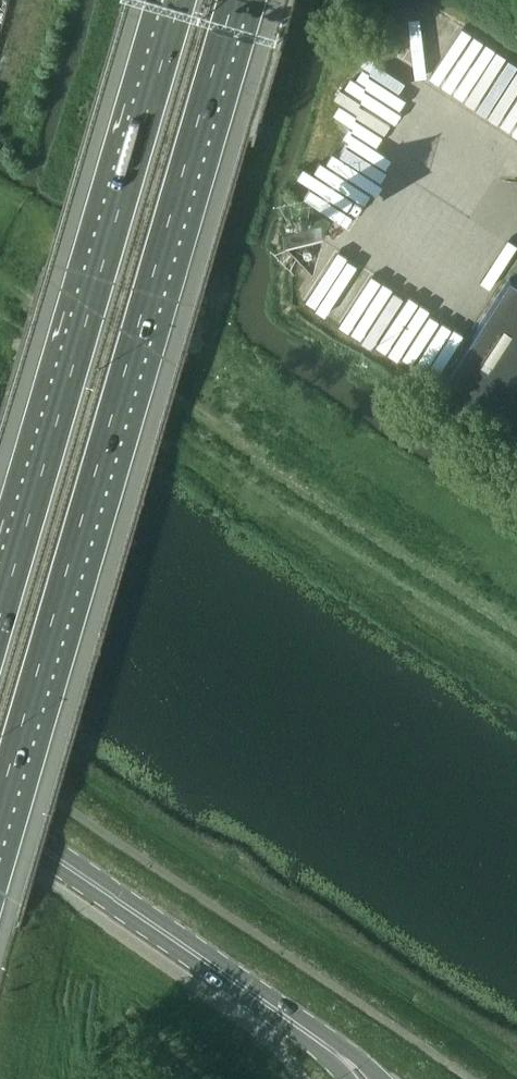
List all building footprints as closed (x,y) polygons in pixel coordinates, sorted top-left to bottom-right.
[(387,60),(516,136),(516,65),(418,7),(387,60)] [(327,165),(311,187),(346,213),(386,161),(343,128),(319,159),(327,165)] [(510,278),(439,388),(516,438),(516,283),(510,278)]
